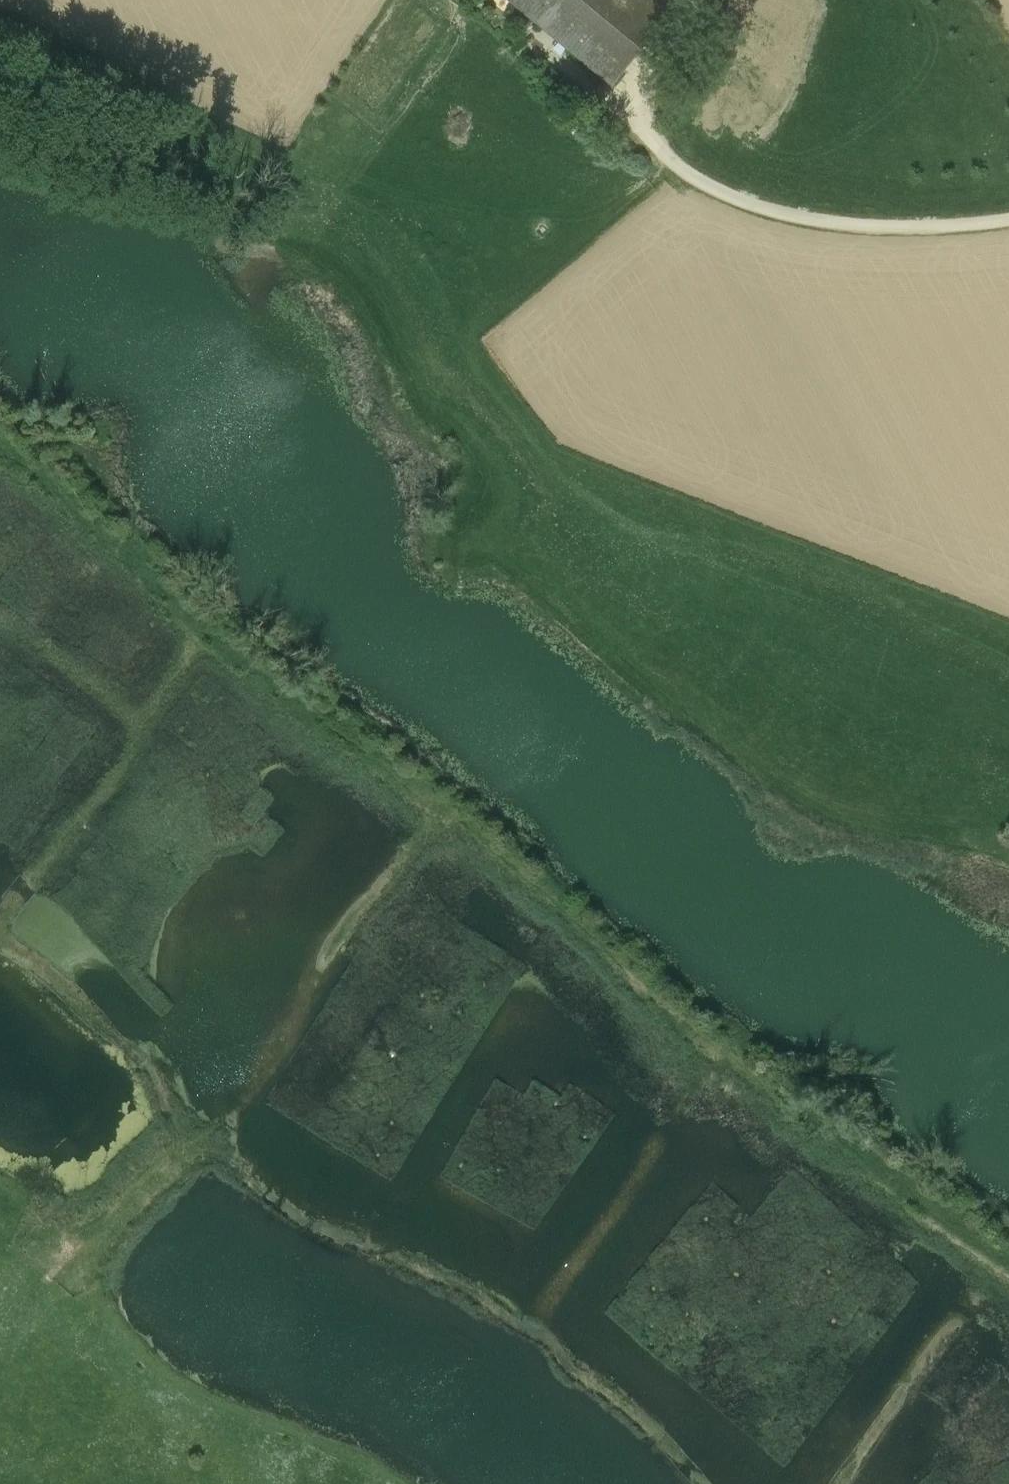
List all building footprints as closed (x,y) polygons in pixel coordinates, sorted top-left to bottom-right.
[(662,0),(511,0),(613,84),(674,10),(662,0)]
